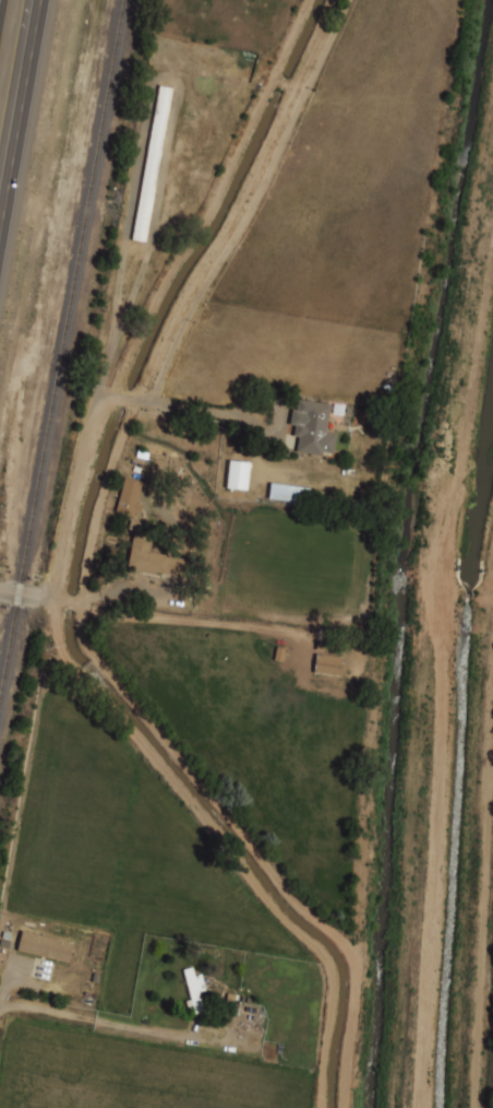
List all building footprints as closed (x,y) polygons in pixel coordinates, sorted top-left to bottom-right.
[(157,85),(172,89),(146,243),(132,239),(157,85)] [(299,400),(332,404),(326,434),(338,436),(335,452),(324,450),(324,455),(299,450),(301,437),(296,436),(297,426),(289,425),(292,406),(298,408),(299,400)] [(251,462),(228,461),(227,490),(250,491),(251,462)] [(127,478),(145,482),(135,516),(118,510),(127,478)] [(314,487),(270,483),(269,500),(312,504),(314,487)] [(136,527),(143,529),(142,534),(154,537),(151,552),(184,558),(181,575),(166,571),(166,577),(128,569),(136,527)] [(341,676),(343,657),(316,654),(314,674),(341,676)] [(24,932),(75,944),(71,964),(20,952),(24,932)] [(194,968),(196,976),(204,975),(208,991),(202,992),(207,1012),(196,1014),(194,1005),(190,1006),(188,1001),(192,1000),(185,970),(194,968)]
